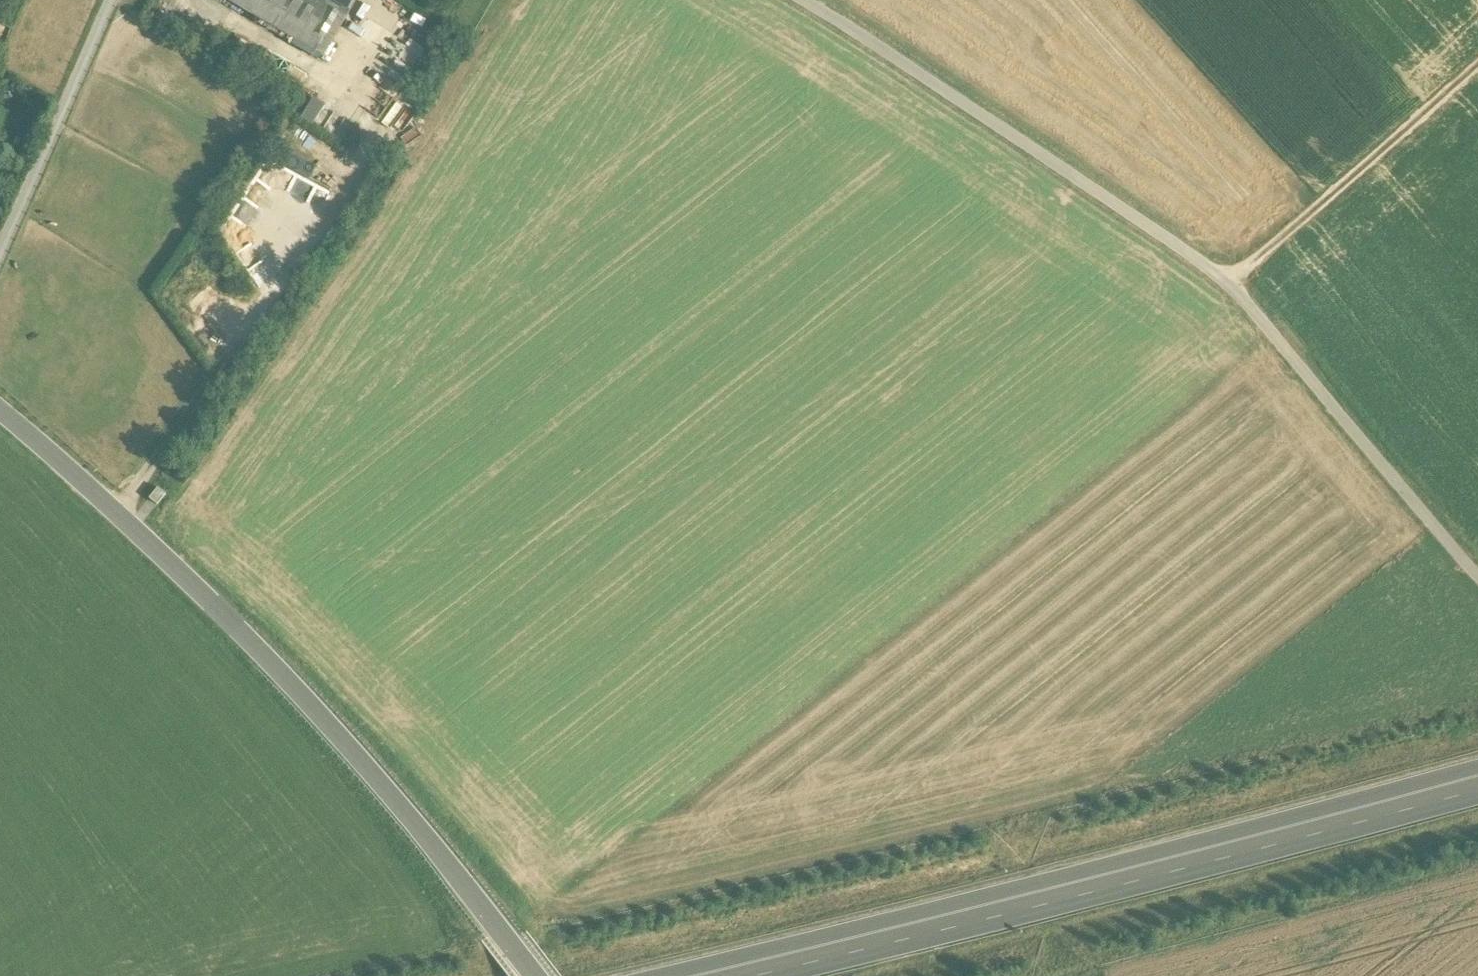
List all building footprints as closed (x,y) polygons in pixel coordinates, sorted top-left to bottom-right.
[(327,0),(226,0),(323,57),(349,12),(327,0)] [(349,12),(356,0),(327,0),(349,12)] [(409,38),(382,76),(400,88),(427,51),(409,38)] [(314,125),(323,103),(307,96),(298,118),(314,125)] [(308,179),(316,167),(295,154),(287,166),(308,179)]
